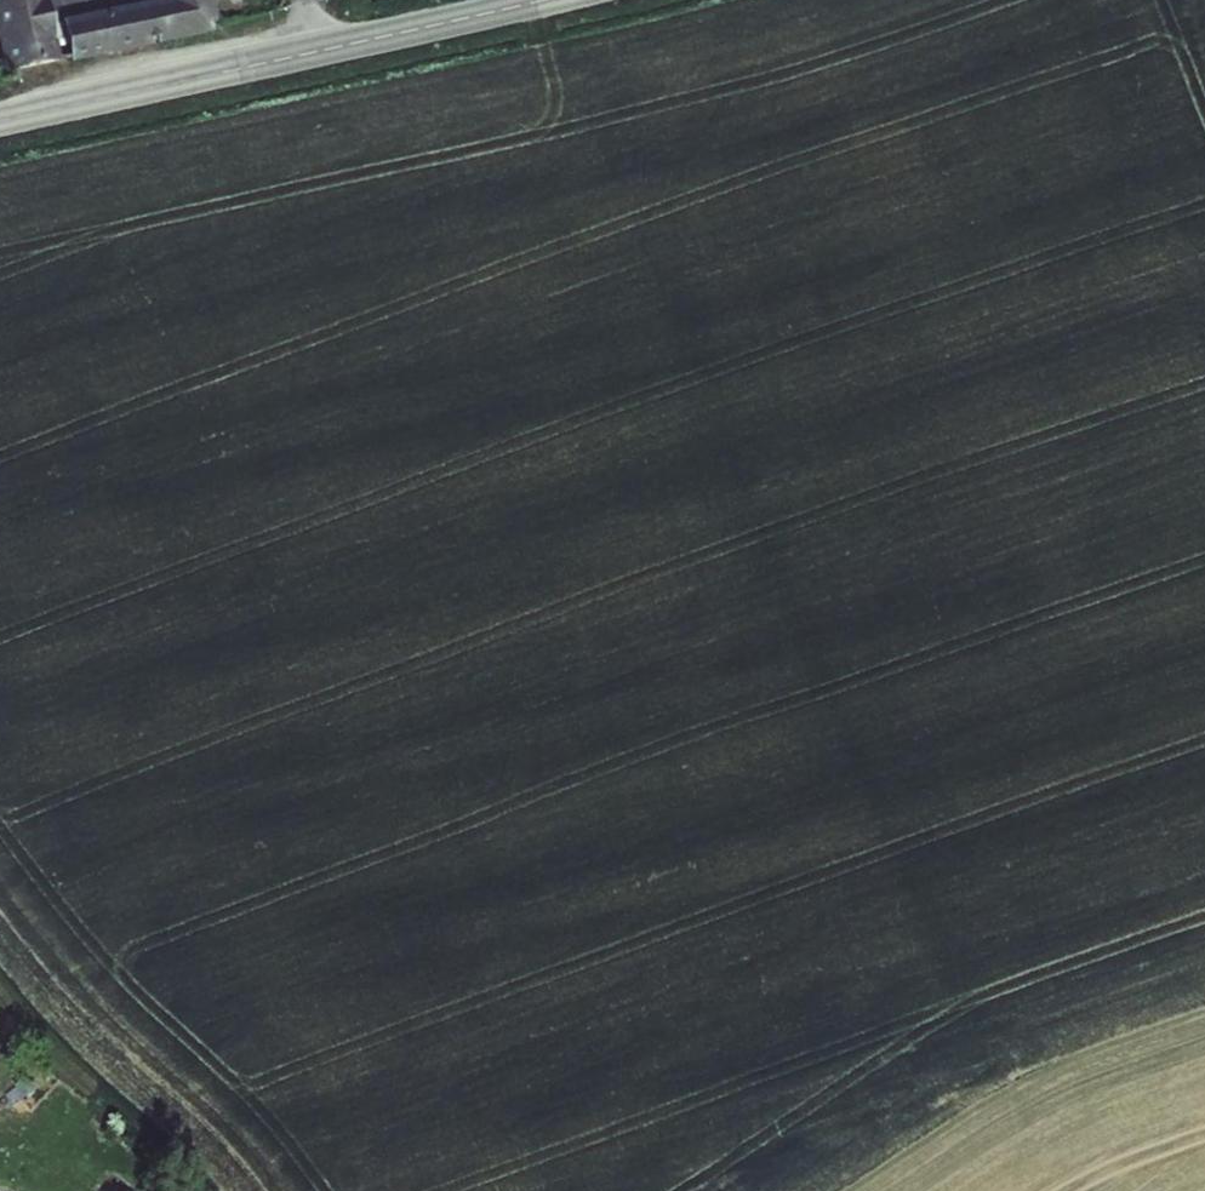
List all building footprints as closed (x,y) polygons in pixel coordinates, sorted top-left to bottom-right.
[(59,66),(55,45),(54,44),(44,0),(0,0),(0,59),(4,77),(59,66)] [(220,34),(213,0),(167,0),(61,22),(70,66),(151,49),(151,44),(156,43),(157,48),(220,34)]
